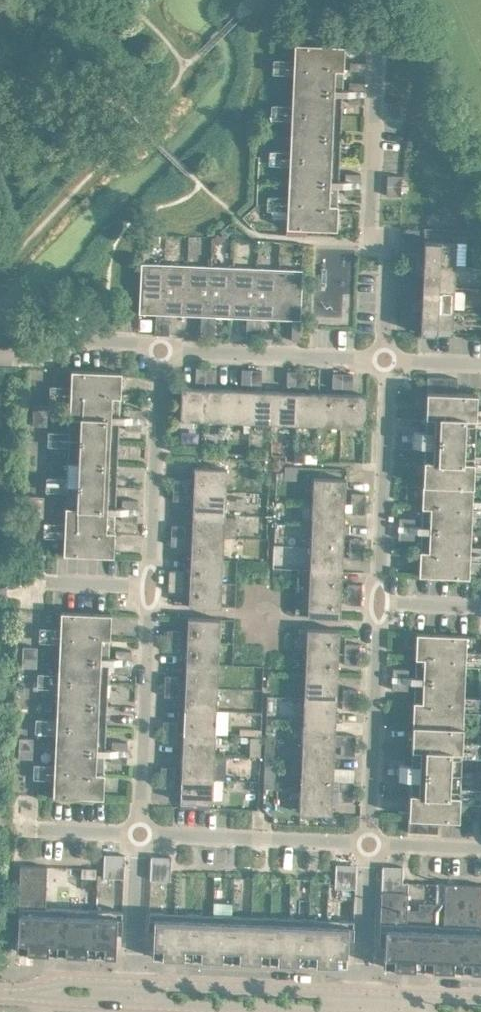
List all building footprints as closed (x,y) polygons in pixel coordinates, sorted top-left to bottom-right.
[(291,119),(291,135),(341,137),(344,45),(294,43),(294,59),(293,74),(292,105),(291,119)] [(293,74),(294,59),(278,59),(277,73),(293,74)] [(350,69),(366,70),(366,62),(350,61),(350,69)] [(349,89),(365,90),(365,82),(349,81),(349,89)] [(348,102),(364,103),(364,95),(349,95),(348,102)] [(390,116),(400,117),(401,103),(390,102),(390,116)] [(275,119),(291,119),(292,105),(276,104),(275,119)] [(288,196),(287,210),(287,227),(337,229),(341,137),(291,135),(290,150),(289,165),(288,196)] [(273,164),(289,165),(290,150),(274,150),(273,164)] [(345,180),(361,181),(361,173),(345,173),(345,180)] [(387,174),(387,185),(401,185),(402,175),(387,174)] [(401,185),(387,185),(386,195),(401,196),(401,185)] [(344,194),(360,194),(361,186),(345,186),(344,194)] [(271,210),(287,210),(288,196),(272,195),(271,210)] [(220,231),(213,238),(218,244),(225,237),(220,231)] [(423,253),(423,263),(455,265),(456,241),(424,240),(423,253)] [(456,241),(455,265),(465,265),(466,241),(464,241),(456,241)] [(403,252),(403,262),(417,263),(417,253),(403,252)] [(155,334),(162,334),(165,263),(141,262),(139,313),(155,313),(155,334)] [(417,263),(403,262),(402,273),(417,273),(417,263)] [(170,314),(185,315),(188,264),(165,263),(162,334),(169,334),(170,314)] [(423,273),(422,286),(454,287),(455,265),(423,263),(423,273)] [(200,336),(207,336),(210,265),(188,264),(185,315),(201,315),(200,336)] [(215,316),(231,316),(233,266),(210,265),(207,336),(215,336),(215,316)] [(246,338),(253,338),(256,267),(233,266),(231,316),(247,317),(246,338)] [(261,318),(277,318),(279,268),(256,267),(253,338),(260,338),(261,318)] [(279,268),(277,318),(292,319),(291,340),(300,340),(303,269),(279,268)] [(422,299),(421,309),(453,310),(454,287),(422,286),(422,299)] [(401,298),(401,308),(415,308),(415,298),(401,298)] [(415,308),(401,308),(400,318),(415,319),(415,308)] [(453,310),(421,309),(420,332),(452,334),(453,310)] [(195,381),(206,381),(206,367),(196,367),(195,381)] [(206,367),(206,381),(216,382),(216,367),(206,367)] [(241,383),(251,383),(252,369),(242,368),(241,383)] [(68,446),(67,461),(117,464),(121,371),(71,369),(70,386),(70,400),(68,431),(68,446)] [(252,369),(251,383),(261,384),(262,369),(252,369)] [(286,385),(297,385),(297,371),(287,370),(286,385)] [(297,371),(297,385),(307,386),(308,371),(297,371)] [(332,387),(342,387),(343,373),(333,372),(332,387)] [(343,373),(342,387),(352,387),(353,373),(343,373)] [(427,376),(426,390),(436,391),(437,376),(427,376)] [(447,377),(437,376),(436,391),(446,391),(447,377)] [(457,377),(447,377),(446,391),(456,392),(457,377)] [(70,400),(70,386),(54,385),(54,400),(70,400)] [(180,418),(204,419),(205,387),(182,386),(180,418)] [(204,419),(227,420),(228,388),(205,387),(204,419)] [(227,420),(250,421),(251,389),(228,388),(227,420)] [(250,421),(272,422),(274,390),(251,389),(250,421)] [(272,422),(295,423),(296,391),(274,390),(272,422)] [(426,390),(423,483),(472,485),(473,469),(474,455),(475,424),(476,409),(477,393),(456,392),(446,391),(436,391),(426,390)] [(295,423),(318,424),(319,392),(296,391),(295,423)] [(318,424),(341,425),(342,393),(319,392),(318,424)] [(342,393),(341,425),(364,426),(366,394),(342,393)] [(33,404),(33,414),(47,415),(48,405),(33,404)] [(126,416),(141,416),(142,409),(126,408),(126,416)] [(47,415),(33,414),(32,424),(47,425),(47,415)] [(125,429),(141,430),(141,422),(125,421),(125,429)] [(403,433),(418,434),(419,426),(403,426),(403,433)] [(52,445),(68,446),(68,431),(52,431),(52,445)] [(402,446),(418,447),(418,439),(402,439),(402,446)] [(65,523),(64,537),(63,554),(114,556),(117,464),(67,461),(67,477),(66,491),(65,523)] [(194,466),(193,490),(226,491),(227,467),(194,466)] [(285,466),(285,479),(297,479),(297,467),(285,466)] [(50,491),(66,491),(67,477),(50,476),(50,491)] [(313,477),(312,501),(345,502),(346,478),(313,477)] [(173,479),(173,489),(187,490),(188,479),(173,479)] [(472,485),(423,483),(419,575),(468,577),(469,560),(470,546),(471,515),(472,500),(472,485)] [(187,490),(173,489),(172,499),(187,500),(187,490)] [(193,490),(192,512),(225,514),(226,491),(193,490)] [(351,492),(351,502),(365,503),(366,493),(351,492)] [(29,495),(29,505),(43,506),(44,496),(29,495)] [(122,507),(138,508),(138,500),(122,499),(122,507)] [(472,500),(471,515),(480,515),(480,501),(472,500)] [(312,501),(311,523),(344,525),(345,502),(312,501)] [(365,503),(351,502),(350,513),(365,513),(365,503)] [(43,506),(29,505),(28,515),(43,516),(43,506)] [(121,520),(137,521),(137,513),(122,512),(121,520)] [(192,512),(191,535),(224,537),(225,514),(192,512)] [(399,525),(414,525),(415,518),(399,517),(399,525)] [(48,536),(64,537),(65,523),(49,522),(48,536)] [(311,523),(310,546),(343,548),(344,525),(311,523)] [(171,524),(171,534),(185,535),(186,525),(171,524)] [(398,538),(414,538),(414,531),(399,530),(398,538)] [(185,535),(171,534),(170,545),(185,545),(185,535)] [(191,535),(190,558),(223,559),(224,537),(191,535)] [(349,538),(349,548),(363,549),(364,538),(349,538)] [(310,546),(310,569),(342,570),(343,548),(310,546)] [(470,546),(469,560),(480,561),(480,546),(470,546)] [(363,549),(349,548),(348,558),(363,559),(363,549)] [(190,558),(189,581),(222,582),(223,559),(190,558)] [(310,569),(309,592),(341,593),(342,570),(310,569)] [(169,570),(169,580),(183,581),(184,570),(169,570)] [(183,581),(169,580),(168,590),(183,591),(183,581)] [(222,582),(189,581),(189,605),(221,606),(222,582)] [(347,583),(347,594),(361,594),(362,584),(347,583)] [(341,593),(309,592),(308,616),(340,617),(341,593)] [(361,594),(347,594),(347,604),(361,604),(361,594)] [(61,611),(60,628),(60,642),(58,673),(58,688),(57,703),(107,705),(111,613),(61,611)] [(188,617),(187,640),(219,642),(220,618),(188,617)] [(60,642),(60,628),(44,627),(43,641),(60,642)] [(307,628),(306,652),(338,653),(339,629),(307,628)] [(166,650),(180,650),(181,630),(167,629),(166,650)] [(416,632),(412,724),(462,727),(463,711),(463,697),(465,665),(465,651),(466,634),(416,632)] [(187,640),(186,663),(218,665),(219,642),(187,640)] [(345,643),(344,653),(359,654),(359,643),(345,643)] [(23,646),(22,656),(37,657),(37,646),(23,646)] [(115,657),(131,658),(131,650),(116,649),(115,657)] [(465,651),(465,665),(480,666),(480,662),(480,652),(465,651)] [(306,652),(305,674),(337,676),(338,653),(306,652)] [(359,654),(344,653),(344,663),(358,664),(359,654)] [(37,657),(22,656),(22,666),(36,667),(37,657)] [(42,656),(42,665),(53,665),(53,657),(42,656)] [(115,670),(130,671),(131,663),(115,663),(115,670)] [(186,663),(185,686),(217,687),(218,665),(186,663)] [(392,675),(408,676),(408,668),(393,667),(392,675)] [(41,687),(58,688),(58,673),(42,673),(42,680),(41,687)] [(305,674),(304,697),(336,698),(337,676),(305,674)] [(165,675),(164,685),(179,686),(179,675),(165,675)] [(392,688),(407,689),(408,681),(392,680),(392,688)] [(179,686),(164,685),(164,695),(178,696),(179,686)] [(185,686),(184,709),(216,710),(217,687),(185,686)] [(343,688),(342,699),(357,699),(357,689),(343,688)] [(304,697),(303,720),(335,721),(336,698),(304,697)] [(463,697),(463,711),(479,712),(479,697),(463,697)] [(357,699),(342,699),(342,709),(356,709),(357,699)] [(54,764),(54,779),(52,795),(103,797),(107,705),(57,703),(56,719),(56,733),(54,764)] [(184,709),(183,731),(215,733),(216,710),(184,709)] [(39,733),(56,733),(56,719),(40,718),(39,733)] [(163,720),(162,731),(177,731),(177,721),(163,720)] [(303,720),(302,743),(334,744),(335,734),(335,721),(303,720)] [(428,817),(438,818),(458,819),(459,802),(460,788),(461,757),(461,742),(462,727),(412,724),(408,817),(418,817),(428,817)] [(177,731),(162,731),(162,741),(176,741),(177,731)] [(183,731),(182,754),(214,756),(215,733),(183,731)] [(341,734),(341,744),(355,745),(355,735),(341,734)] [(19,737),(18,747),(33,748),(33,738),(19,737)] [(111,748),(127,749),(127,741),(112,741),(111,748)] [(266,741),(265,764),(273,764),(274,742),(266,741)] [(478,743),(461,742),(461,757),(477,757),(478,743)] [(302,743),(301,765),(333,767),(334,744),(302,743)] [(355,745),(341,744),(340,754),(355,755),(355,745)] [(33,748),(18,747),(18,757),(32,758),(33,748)] [(111,762),(127,762),(127,754),(111,754),(111,762)] [(182,754),(181,777),(213,778),(214,756),(182,754)] [(389,766),(404,767),(405,759),(389,759),(389,766)] [(37,778),(54,779),(54,764),(38,764),(37,778)] [(265,764),(264,773),(275,773),(275,764),(273,764),(265,764)] [(301,765),(300,788),(332,790),(333,767),(301,765)] [(161,766),(160,776),(175,777),(175,767),(161,766)] [(388,780),(404,780),(404,773),(388,772),(388,780)] [(175,777),(160,776),(160,786),(174,787),(175,777)] [(213,778),(181,777),(180,801),(210,802),(212,802),(213,778)] [(339,780),(339,790),(353,790),(353,780),(339,780)] [(332,790),(300,788),(299,812),(331,813),(332,790)] [(460,788),(459,802),(475,803),(476,788),(460,788)] [(353,790),(339,790),(338,800),(353,801),(353,790)] [(407,831),(417,831),(418,817),(408,817),(407,831)] [(417,831),(427,832),(428,817),(418,817),(417,831)] [(428,817),(427,832),(437,832),(438,818),(428,817)] [(103,877),(124,878),(125,854),(104,854),(103,877)] [(150,879),(170,880),(171,856),(151,855),(150,879)] [(335,887),(355,888),(356,864),(336,863),(335,887)] [(16,950),(115,955),(115,941),(121,941),(122,910),(45,907),(47,866),(20,865),(16,950)] [(381,892),(380,906),(380,908),(379,952),(384,952),(383,966),(480,970),(480,916),(473,915),(474,885),(445,883),(444,904),(444,914),(443,914),(443,924),(419,923),(406,922),(408,881),(402,881),(403,866),(382,865),(381,891),(381,892)] [(419,909),(419,923),(443,924),(443,914),(444,914),(444,904),(419,903),(419,909)] [(152,956),(249,960),(251,922),(240,921),(240,915),(223,914),(223,920),(212,920),(202,920),(202,914),(185,913),(185,919),(174,918),(163,918),(164,912),(148,911),(147,932),(153,932),(152,956)] [(251,922),(249,960),(346,964),(347,941),(353,941),(354,920),(338,919),(338,925),(317,924),(317,918),(309,918),(300,918),(300,924),(278,923),(279,917),(262,916),(261,922),(251,922)]
